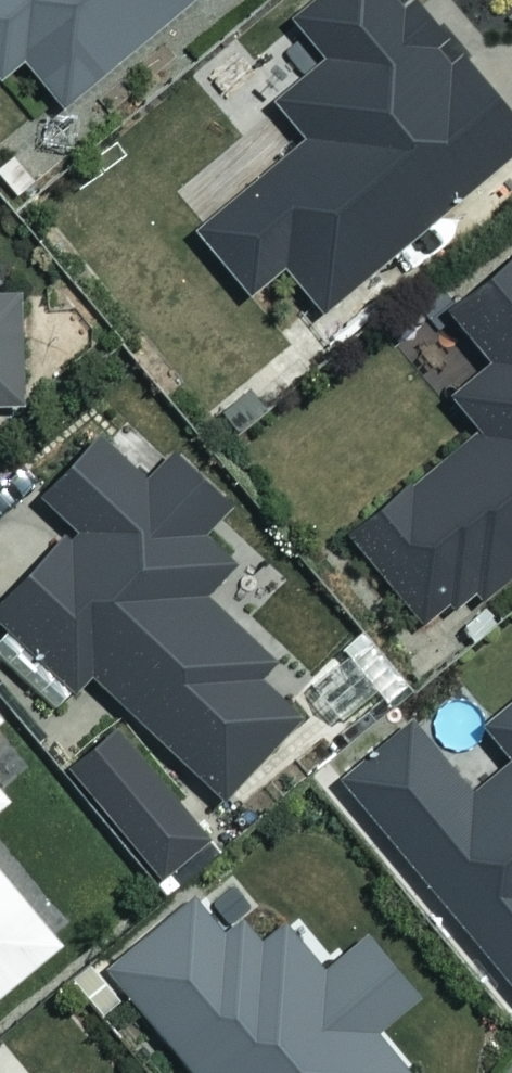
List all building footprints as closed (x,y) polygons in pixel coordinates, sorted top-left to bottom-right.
[(19,59),(58,107),(187,0),(0,0),(0,74),(19,59)] [(403,0),(314,0),(287,23),(320,63),(272,104),(304,142),(196,234),(250,297),(285,267),(322,312),(511,151),(511,128),(403,0)] [(418,626),(462,591),(469,601),(511,567),(511,252),(441,310),(485,366),(446,397),(475,434),(346,537),(418,626)] [(26,404),(20,292),(0,293),(0,405),(26,404)] [(145,483),(96,435),(35,496),(70,531),(0,602),(0,624),(70,694),(87,676),(215,801),(300,716),(264,681),(257,652),(198,594),(233,559),(203,528),(222,509),(170,458),(145,483)] [(481,725),(509,758),(467,793),(403,717),(329,780),(511,996),(511,698),(481,725)] [(55,942),(0,876),(0,987),(55,942)] [(263,942),(239,916),(226,928),(181,904),(103,970),(191,1072),(412,1072),(413,1072),(371,1024),(411,991),(361,932),(326,961),(287,918),(263,942)]
